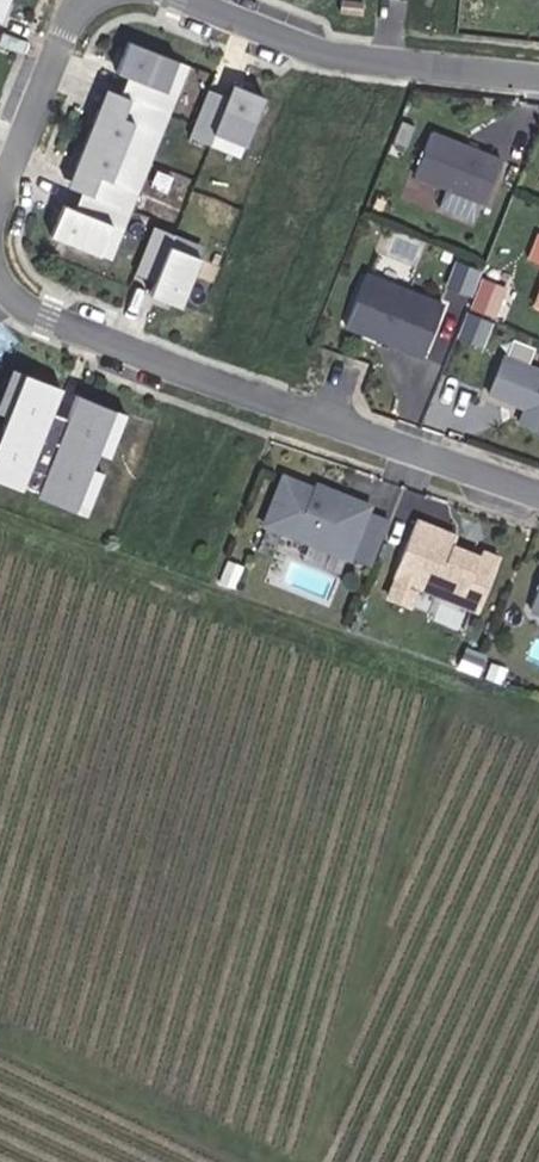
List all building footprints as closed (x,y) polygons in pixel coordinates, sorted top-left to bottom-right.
[(4,16),(10,0),(0,0),(0,15),(4,16)] [(183,59),(195,29),(147,11),(135,40),(147,44),(131,84),(118,79),(95,138),(108,143),(92,183),(81,179),(70,208),(117,227),(129,197),(140,201),(155,162),(144,158),(168,98),(179,102),(194,64),(183,59)] [(261,114),(280,65),(251,54),(246,66),(226,58),(207,106),(227,114),(231,103),(261,114)] [(499,172),(516,129),(446,102),(429,145),(499,172)] [(197,278),(217,229),(187,217),(191,206),(172,198),(153,246),(173,254),(168,266),(197,278)] [(440,325),(460,274),(383,243),(362,295),(440,325)] [(498,315),(509,284),(484,275),(473,306),(498,315)] [(471,308),(462,335),(487,344),(496,317),(471,308)] [(520,324),(506,361),(530,370),(535,368),(538,369),(538,331),(520,324)] [(30,426),(47,382),(36,378),(19,421),(30,426)] [(64,415),(73,393),(47,382),(30,426),(24,441),(7,485),(33,495),(35,489),(64,415)] [(86,466),(92,450),(109,407),(83,397),(74,419),(45,493),(43,499),(69,509),(86,466)] [(103,454),(120,411),(109,407),(92,450),(103,454)] [(45,493),(74,419),(64,415),(35,489),(45,493)] [(24,441),(13,437),(0,470),(0,482),(7,485),(24,441)] [(80,513),(97,470),(86,466),(69,509),(80,513)] [(347,555),(367,503),(328,487),(326,492),(312,486),(280,474),(262,522),(347,555)] [(328,487),(313,482),(312,486),(326,492),(328,487)] [(475,607),(494,560),(477,553),(449,542),(428,533),(431,524),(413,517),(391,574),(407,580),(475,607)] [(449,542),(453,533),(431,524),(428,533),(449,542)] [(496,554),(479,547),(477,553),(494,560),(496,554)] [(402,594),(407,580),(391,574),(385,588),(402,594)] [(527,607),(538,611),(538,575),(527,607)] [(470,628),(477,614),(422,588),(415,603),(470,628)] [(474,673),(482,653),(465,647),(458,666),(474,673)]
